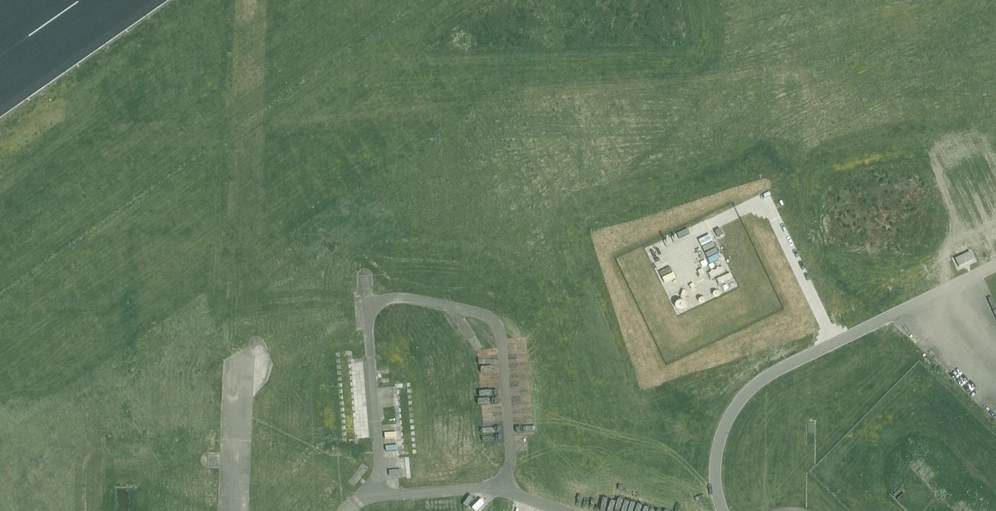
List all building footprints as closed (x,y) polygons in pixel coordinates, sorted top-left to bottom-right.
[(970,253),(955,260),(959,267),(974,260),(970,253)]
